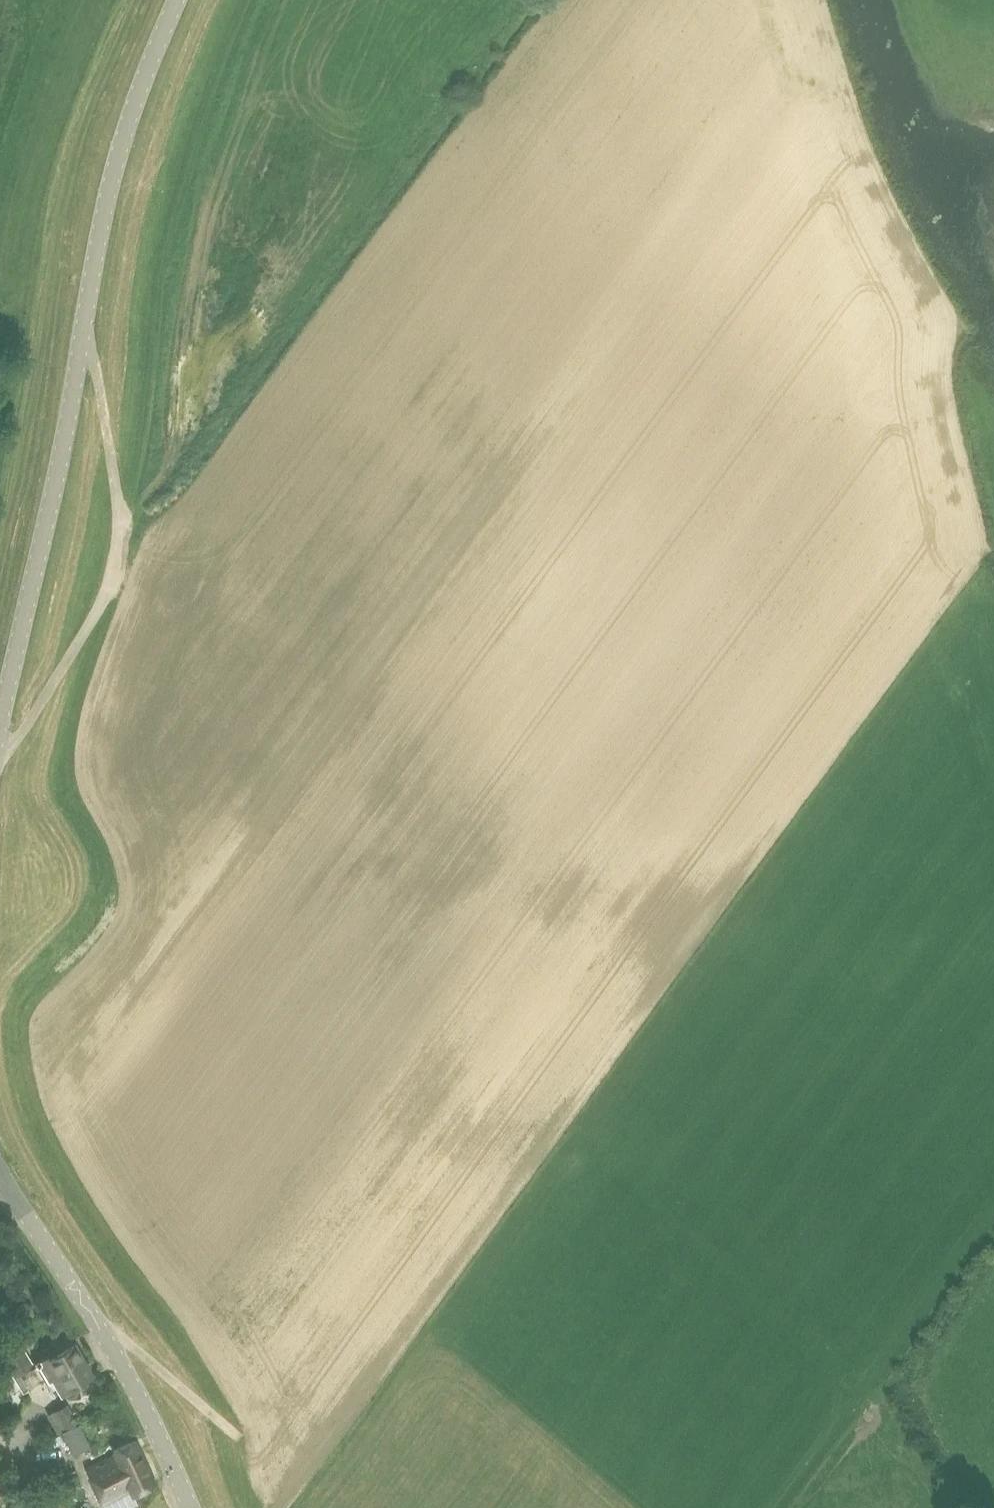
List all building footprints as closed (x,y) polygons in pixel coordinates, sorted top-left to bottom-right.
[(62,1391),(94,1373),(77,1343),(51,1358),(48,1354),(36,1361),(46,1379),(53,1375),(62,1391)] [(5,1355),(15,1374),(33,1364),(23,1345),(5,1355)] [(31,1387),(22,1370),(15,1374),(25,1390),(31,1387)] [(69,1403),(53,1410),(63,1430),(80,1422),(69,1403)] [(63,1430),(74,1452),(91,1444),(80,1422),(63,1430)] [(132,1493),(156,1483),(136,1438),(114,1448),(116,1453),(87,1465),(103,1502),(131,1490),(132,1493)] [(137,1504),(132,1493),(131,1490),(123,1494),(129,1507),(137,1504)]
